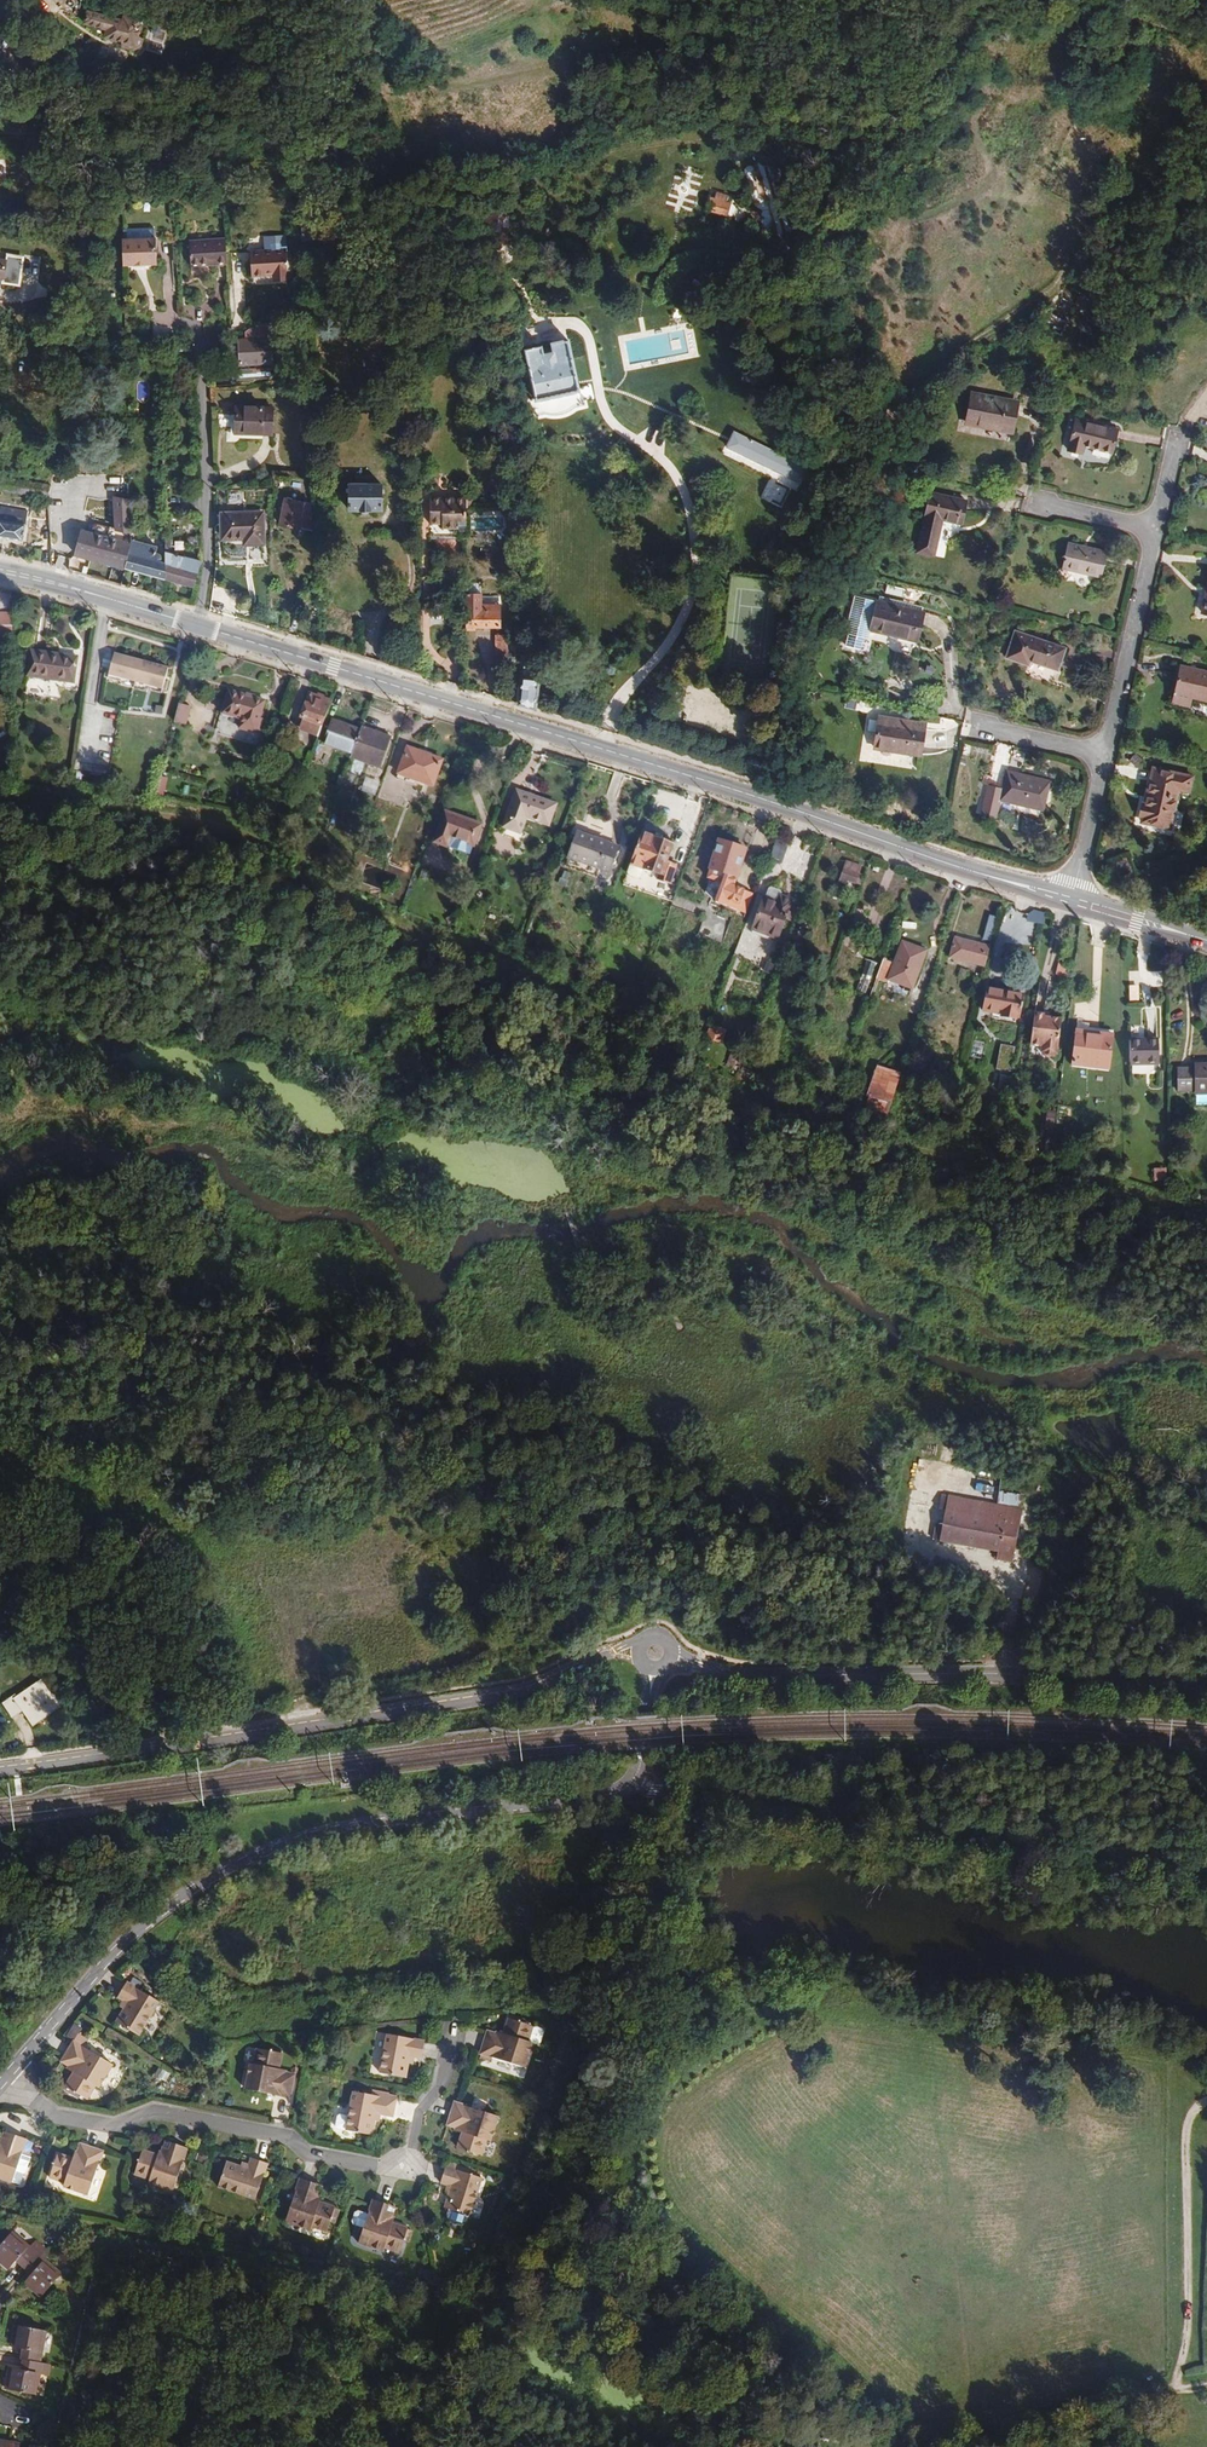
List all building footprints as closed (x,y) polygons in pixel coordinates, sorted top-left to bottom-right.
[(118,17),(87,8),(83,22),(106,29),(104,36),(124,42),(123,46),(133,49),(141,45),(143,37),(138,35),(142,20),(119,13),(118,17)] [(1128,41),(1108,33),(1103,46),(1123,54),(1128,41)] [(710,194),(707,206),(727,212),(731,200),(727,199),(729,193),(716,189),(714,195),(710,194)] [(158,263),(156,237),(122,238),(123,265),(158,263)] [(227,262),(225,237),(190,240),(191,264),(227,262)] [(288,272),(287,247),(251,249),(252,275),(272,273),(288,272)] [(4,280),(3,283),(20,286),(24,268),(8,265),(9,260),(0,259),(0,279),(4,280)] [(1068,319),(1050,309),(1043,322),(1060,332),(1068,319)] [(272,362),(271,336),(240,338),(240,343),(241,362),(241,364),(272,362)] [(550,350),(533,354),(544,403),(586,394),(583,382),(575,341),(561,344),(563,355),(551,357),(550,350)] [(241,362),(240,343),(231,343),(233,362),(241,362)] [(973,388),(966,421),(1013,431),(1020,398),(973,388)] [(271,433),(273,405),(237,404),(236,432),(246,432),(263,433),(271,433)] [(1118,426),(1077,416),(1069,447),(1082,451),(1084,443),(1112,450),(1118,426)] [(731,441),(729,445),(772,466),(778,454),(735,432),(731,441)] [(784,457),(778,469),(794,477),(800,465),(784,457)] [(370,482),(370,473),(357,473),(356,483),(370,482)] [(382,508),(382,482),(370,482),(356,483),(350,482),(350,508),(382,508)] [(966,497),(930,489),(917,549),(935,553),(943,518),(961,522),(966,497)] [(466,529),(466,506),(466,496),(431,496),(431,520),(443,520),(443,525),(459,525),(459,528),(466,529)] [(131,532),(130,501),(113,497),(115,527),(131,532)] [(312,527),(310,501),(286,497),(280,523),(301,528),(301,526),(312,527)] [(0,514),(0,536),(23,540),(28,509),(2,504),(0,514)] [(263,511),(222,512),(223,538),(251,537),(251,543),(265,542),(263,511)] [(130,538),(131,532),(115,527),(85,520),(80,522),(78,528),(84,529),(130,542),(130,538)] [(50,543),(50,529),(44,529),(42,530),(42,543),(50,543)] [(124,566),(130,544),(130,542),(84,529),(77,554),(124,566)] [(161,560),(162,557),(160,553),(156,551),(157,546),(130,538),(130,542),(130,544),(124,566),(158,576),(166,577),(165,561),(161,560)] [(1069,540),(1062,565),(1102,575),(1108,549),(1069,540)] [(51,555),(50,543),(42,543),(42,555),(51,555)] [(197,577),(200,561),(165,551),(165,561),(166,577),(194,585),(197,577)] [(166,595),(166,577),(158,576),(154,592),(166,595)] [(890,587),(888,594),(901,596),(903,589),(890,587)] [(481,608),(481,593),(465,592),(465,628),(475,627),(475,624),(475,608),(481,608)] [(863,595),(854,632),(858,633),(856,639),(872,643),(874,637),(877,638),(879,629),(922,640),(929,611),(863,595)] [(500,624),(500,609),(481,608),(475,608),(475,624),(500,624)] [(12,613),(0,612),(0,624),(12,626),(12,613)] [(1017,628),(1007,656),(1030,663),(1031,659),(1058,668),(1066,645),(1017,628)] [(31,649),(28,675),(74,682),(78,655),(31,649)] [(163,687),(168,667),(114,653),(109,673),(135,680),(163,687)] [(1182,661),(1173,700),(1189,704),(1192,695),(1206,698),(1206,666),(1182,661)] [(133,687),(135,680),(109,673),(108,677),(121,681),(120,684),(133,687)] [(541,709),(545,679),(527,676),(524,704),(541,709)] [(163,687),(135,680),(133,687),(148,691),(148,688),(162,692),(163,687)] [(234,715),(243,691),(230,688),(223,712),(234,715)] [(255,731),(265,698),(243,691),(234,715),(242,718),(239,727),(255,731)] [(319,734),(332,699),(325,696),(325,694),(318,692),(318,694),(309,691),(299,717),(303,718),(300,727),(319,734)] [(179,702),(174,721),(186,724),(191,706),(179,702)] [(880,714),(875,746),(921,754),(926,722),(880,714)] [(333,718),(324,743),(353,753),(352,757),(380,766),(391,735),(363,725),(362,729),(333,718)] [(408,745),(398,772),(434,785),(443,758),(408,745)] [(1142,814),(1141,820),(1171,826),(1180,787),(1190,789),(1194,773),(1154,764),(1146,800),(1143,799),(1140,814),(1142,814)] [(1044,807),(1050,778),(1009,768),(1005,782),(1004,787),(989,783),(982,812),(997,815),(1002,797),(1044,807)] [(159,776),(156,787),(162,788),(164,778),(159,776)] [(517,787),(503,825),(521,831),(527,816),(549,824),(557,802),(517,787)] [(445,808),(434,841),(448,846),(452,837),(474,844),(482,822),(445,808)] [(668,860),(674,843),(661,837),(661,835),(643,828),(630,862),(643,866),(658,872),(656,876),(670,881),(677,863),(668,860)] [(578,831),(569,856),(608,870),(617,844),(578,831)] [(735,884),(747,846),(719,837),(710,866),(711,867),(707,876),(711,876),(705,893),(712,898),(718,900),(717,904),(748,914),(755,891),(735,884)] [(778,838),(771,855),(783,860),(791,843),(778,838)] [(859,870),(862,864),(846,858),(840,875),(848,878),(860,882),(863,872),(859,870)] [(640,874),(643,866),(630,862),(627,870),(629,872),(637,876),(640,874)] [(791,898),(792,897),(780,893),(781,890),(780,887),(771,884),(768,885),(765,894),(752,929),(778,938),(788,907),(791,898)] [(794,909),(798,901),(791,898),(788,907),(794,909)] [(992,938),(998,914),(990,912),(983,936),(992,938)] [(985,965),(990,943),(955,934),(949,956),(985,965)] [(885,956),(877,976),(888,981),(889,978),(913,987),(927,948),(903,939),(894,961),(887,958),(888,957),(885,956)] [(848,948),(841,968),(861,976),(857,987),(866,991),(877,962),(866,958),(867,955),(848,948)] [(988,985),(983,1009),(1019,1015),(1024,993),(988,985)] [(1131,985),(1131,1000),(1141,1000),(1141,985),(1131,985)] [(1045,1011),(1035,1010),(1032,1042),(1041,1044),(1041,1050),(1044,1053),(1055,1054),(1058,1052),(1062,1016),(1045,1014),(1045,1011)] [(724,1042),(727,1028),(711,1023),(707,1038),(724,1042)] [(1115,1031),(1077,1027),(1073,1062),(1110,1067),(1115,1031)] [(1159,1037),(1131,1037),(1131,1062),(1159,1062),(1159,1037)] [(1007,1046),(1002,1069),(1009,1070),(1014,1047),(1007,1046)] [(751,1073),(756,1058),(747,1055),(743,1067),(748,1069),(747,1072),(751,1073)] [(1196,1061),(1196,1066),(1178,1066),(1178,1090),(1196,1089),(1196,1092),(1206,1092),(1206,1061),(1196,1061)] [(892,1100),(901,1072),(878,1064),(868,1093),(892,1100)] [(1010,1089),(1013,1075),(1002,1072),(999,1086),(1010,1089)] [(1198,1103),(1206,1103),(1206,1095),(1198,1095),(1198,1103)] [(1057,1109),(1048,1108),(1047,1120),(1056,1121),(1057,1109)] [(1058,1142),(1065,1142),(1066,1130),(1059,1130),(1058,1142)] [(1156,1166),(1156,1179),(1167,1179),(1167,1166),(1156,1166)] [(979,1478),(978,1485),(995,1487),(996,1481),(979,1478)] [(1020,1505),(1021,1492),(999,1491),(998,1504),(1020,1505)] [(940,1539),(948,1495),(933,1492),(925,1536),(940,1539)] [(1011,1561),(1021,1508),(948,1495),(940,1539),(998,1550),(996,1558),(1011,1561)] [(2,1703),(12,1717),(23,1710),(32,1723),(57,1706),(40,1681),(17,1697),(15,1694),(2,1703)] [(152,1950),(145,1956),(149,1961),(156,1955),(152,1950)] [(139,2036),(159,2002),(127,1982),(118,1997),(124,2000),(128,2003),(124,2009),(116,2022),(139,2036)] [(534,2023),(510,2015),(508,2019),(533,2027),(534,2023)] [(524,2068),(532,2043),(528,2041),(533,2027),(508,2019),(503,2034),(507,2035),(504,2043),(486,2037),(480,2053),(524,2068)] [(504,2043),(507,2035),(503,2034),(500,2032),(499,2035),(488,2031),(486,2037),(504,2043)] [(98,2088),(112,2066),(88,2051),(88,2040),(78,2034),(64,2057),(80,2067),(76,2075),(73,2073),(65,2087),(87,2100),(96,2086),(98,2088)] [(421,2058),(424,2042),(387,2035),(380,2074),(405,2078),(408,2063),(410,2056),(414,2056),(414,2057),(421,2058)] [(290,2099),(294,2082),(275,2077),(276,2069),(279,2069),(282,2054),(258,2049),(255,2064),(251,2064),(246,2089),(290,2099)] [(80,2067),(64,2057),(60,2063),(70,2069),(70,2070),(73,2073),(76,2075),(80,2067)] [(294,2082),(295,2075),(283,2073),(284,2070),(279,2069),(276,2069),(275,2077),(294,2082)] [(390,2117),(394,2101),(388,2100),(388,2097),(389,2094),(374,2091),(373,2096),(353,2092),(349,2116),(340,2114),(337,2115),(335,2126),(338,2129),(371,2136),(374,2122),(376,2114),(379,2115),(379,2116),(390,2117)] [(490,2142),(497,2116),(455,2103),(449,2119),(468,2125),(465,2134),(462,2133),(458,2148),(481,2156),(487,2141),(490,2142)] [(465,2134),(468,2125),(449,2119),(447,2125),(458,2129),(458,2131),(462,2133),(465,2134)] [(9,2134),(3,2132),(0,2141),(0,2151),(4,2153),(9,2134)] [(29,2157),(28,2156),(32,2142),(9,2134),(4,2153),(0,2151),(0,2178),(19,2185),(22,2177),(23,2177),(29,2157)] [(164,2162),(171,2143),(165,2141),(161,2152),(159,2151),(157,2156),(156,2159),(164,2162)] [(172,2192),(186,2149),(171,2143),(164,2162),(156,2159),(157,2156),(142,2150),(134,2175),(149,2180),(148,2184),(172,2192)] [(79,2164),(86,2146),(80,2144),(76,2155),(74,2154),(72,2159),(72,2162),(79,2164)] [(88,2195),(101,2152),(86,2146),(79,2164),(72,2162),(72,2159),(57,2154),(50,2178),(64,2183),(63,2187),(88,2195)] [(256,2200),(268,2165),(252,2158),(249,2166),(248,2170),(241,2167),(227,2162),(218,2187),(256,2200)] [(469,2216),(481,2179),(479,2178),(481,2171),(467,2166),(466,2168),(450,2163),(449,2168),(446,2167),(440,2183),(448,2186),(452,2187),(449,2193),(445,2208),(448,2209),(469,2216)] [(325,2232),(334,2208),(319,2203),(318,2206),(310,2203),(316,2185),(299,2179),(284,2223),(309,2231),(310,2227),(325,2232)] [(319,2203),(321,2199),(318,2198),(322,2187),(316,2185),(310,2203),(318,2206),(319,2203)] [(398,2253),(406,2228),(392,2223),(391,2227),(382,2225),(388,2205),(372,2200),(367,2215),(357,2212),(354,2213),(351,2222),(353,2225),(363,2229),(358,2243),(382,2251),(384,2248),(398,2253)] [(392,2223),(393,2219),(391,2219),(395,2207),(388,2205),(382,2225),(391,2227),(392,2223)] [(467,2221),(469,2216),(448,2209),(446,2215),(449,2221),(461,2225),(467,2221)] [(0,2245),(0,2264),(8,2271),(16,2262),(31,2276),(23,2284),(40,2299),(61,2274),(45,2260),(50,2254),(35,2241),(29,2247),(13,2232),(0,2245)] [(9,2368),(5,2389),(37,2395),(41,2374),(49,2376),(51,2365),(40,2363),(47,2331),(15,2325),(11,2347),(22,2349),(20,2360),(22,2360),(20,2370),(9,2368)]
